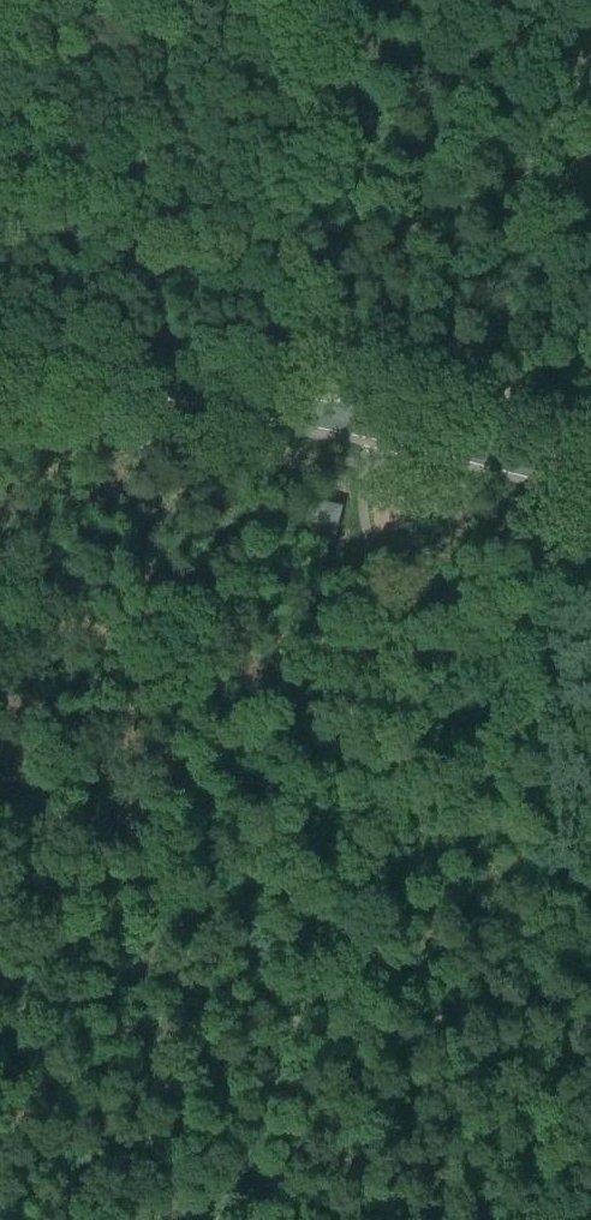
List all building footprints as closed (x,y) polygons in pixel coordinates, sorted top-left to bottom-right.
[(305,526),(334,533),(340,507),(312,500),(305,526)]
